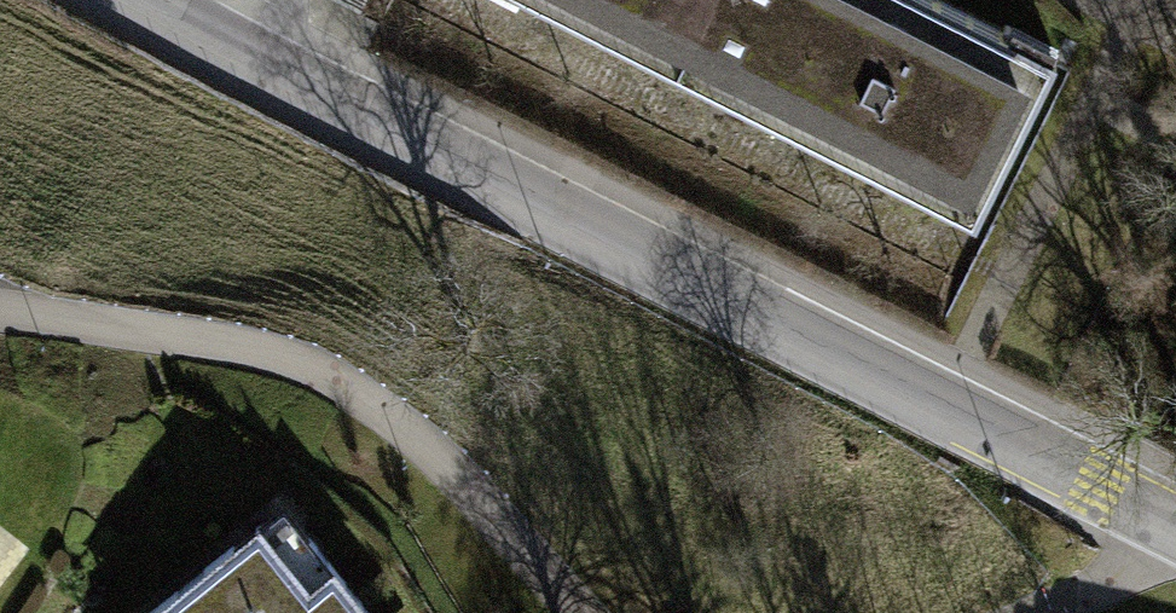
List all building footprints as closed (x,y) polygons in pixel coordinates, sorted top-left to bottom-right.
[(926,0),(515,0),(989,238),(1072,74),(926,0)] [(288,532),(190,612),(391,612),(368,584),(346,602),(288,532)] [(11,595),(0,586),(0,608),(11,595)]
